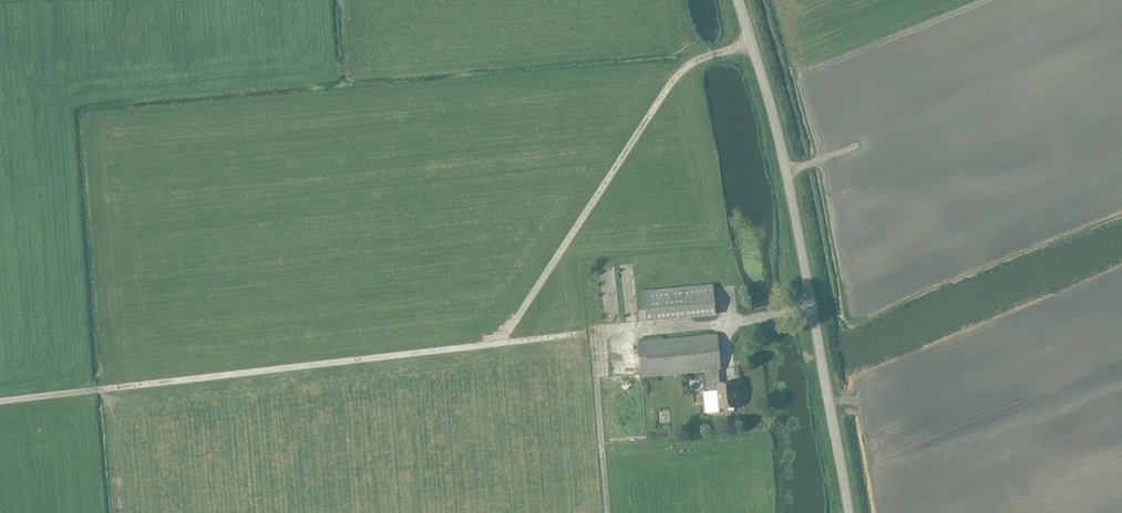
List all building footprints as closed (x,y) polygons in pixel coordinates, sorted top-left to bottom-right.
[(642,292),(645,321),(716,314),(713,285),(642,292)] [(705,371),(705,372),(719,370),(721,370),(717,335),(637,343),(640,378),(705,371)] [(720,385),(719,370),(705,372),(707,392),(704,393),(706,413),(720,412),(719,410),(736,409),(734,384),(720,385)] [(691,391),(701,390),(700,375),(685,376),(685,386),(691,386),(691,391)] [(654,409),(655,422),(668,421),(667,409),(654,409)]
